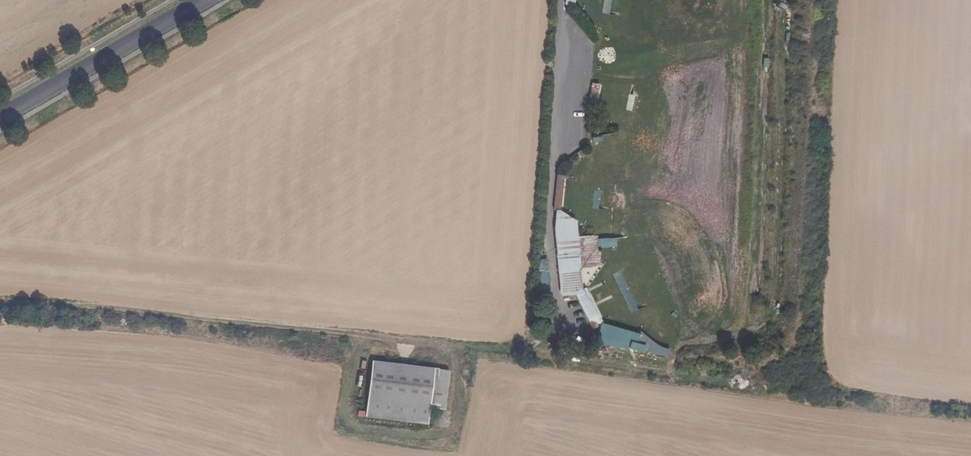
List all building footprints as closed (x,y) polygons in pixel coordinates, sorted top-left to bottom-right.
[(565,0),(558,0),(556,14),(564,15),(565,0)] [(613,0),(605,0),(604,13),(612,14),(613,0)] [(590,83),(589,98),(600,99),(600,83),(590,83)] [(632,111),(635,95),(629,94),(626,109),(632,111)] [(578,248),(577,235),(576,233),(557,235),(558,250),(578,248)] [(579,256),(579,249),(578,248),(558,250),(559,258),(579,256)] [(428,420),(433,371),(371,365),(366,414),(428,420)]
